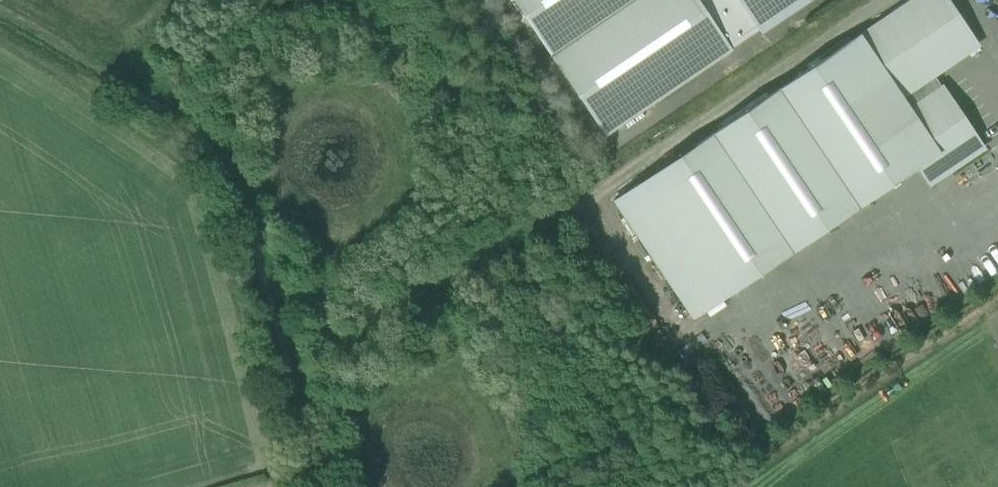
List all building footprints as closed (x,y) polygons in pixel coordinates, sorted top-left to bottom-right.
[(604,135),(803,0),(512,0),(604,135)] [(975,45),(945,0),(913,0),(861,35),(859,34),(612,200),(692,319),(938,153),(949,169),(981,148),(941,88),(937,91),(928,77),(975,45)]
